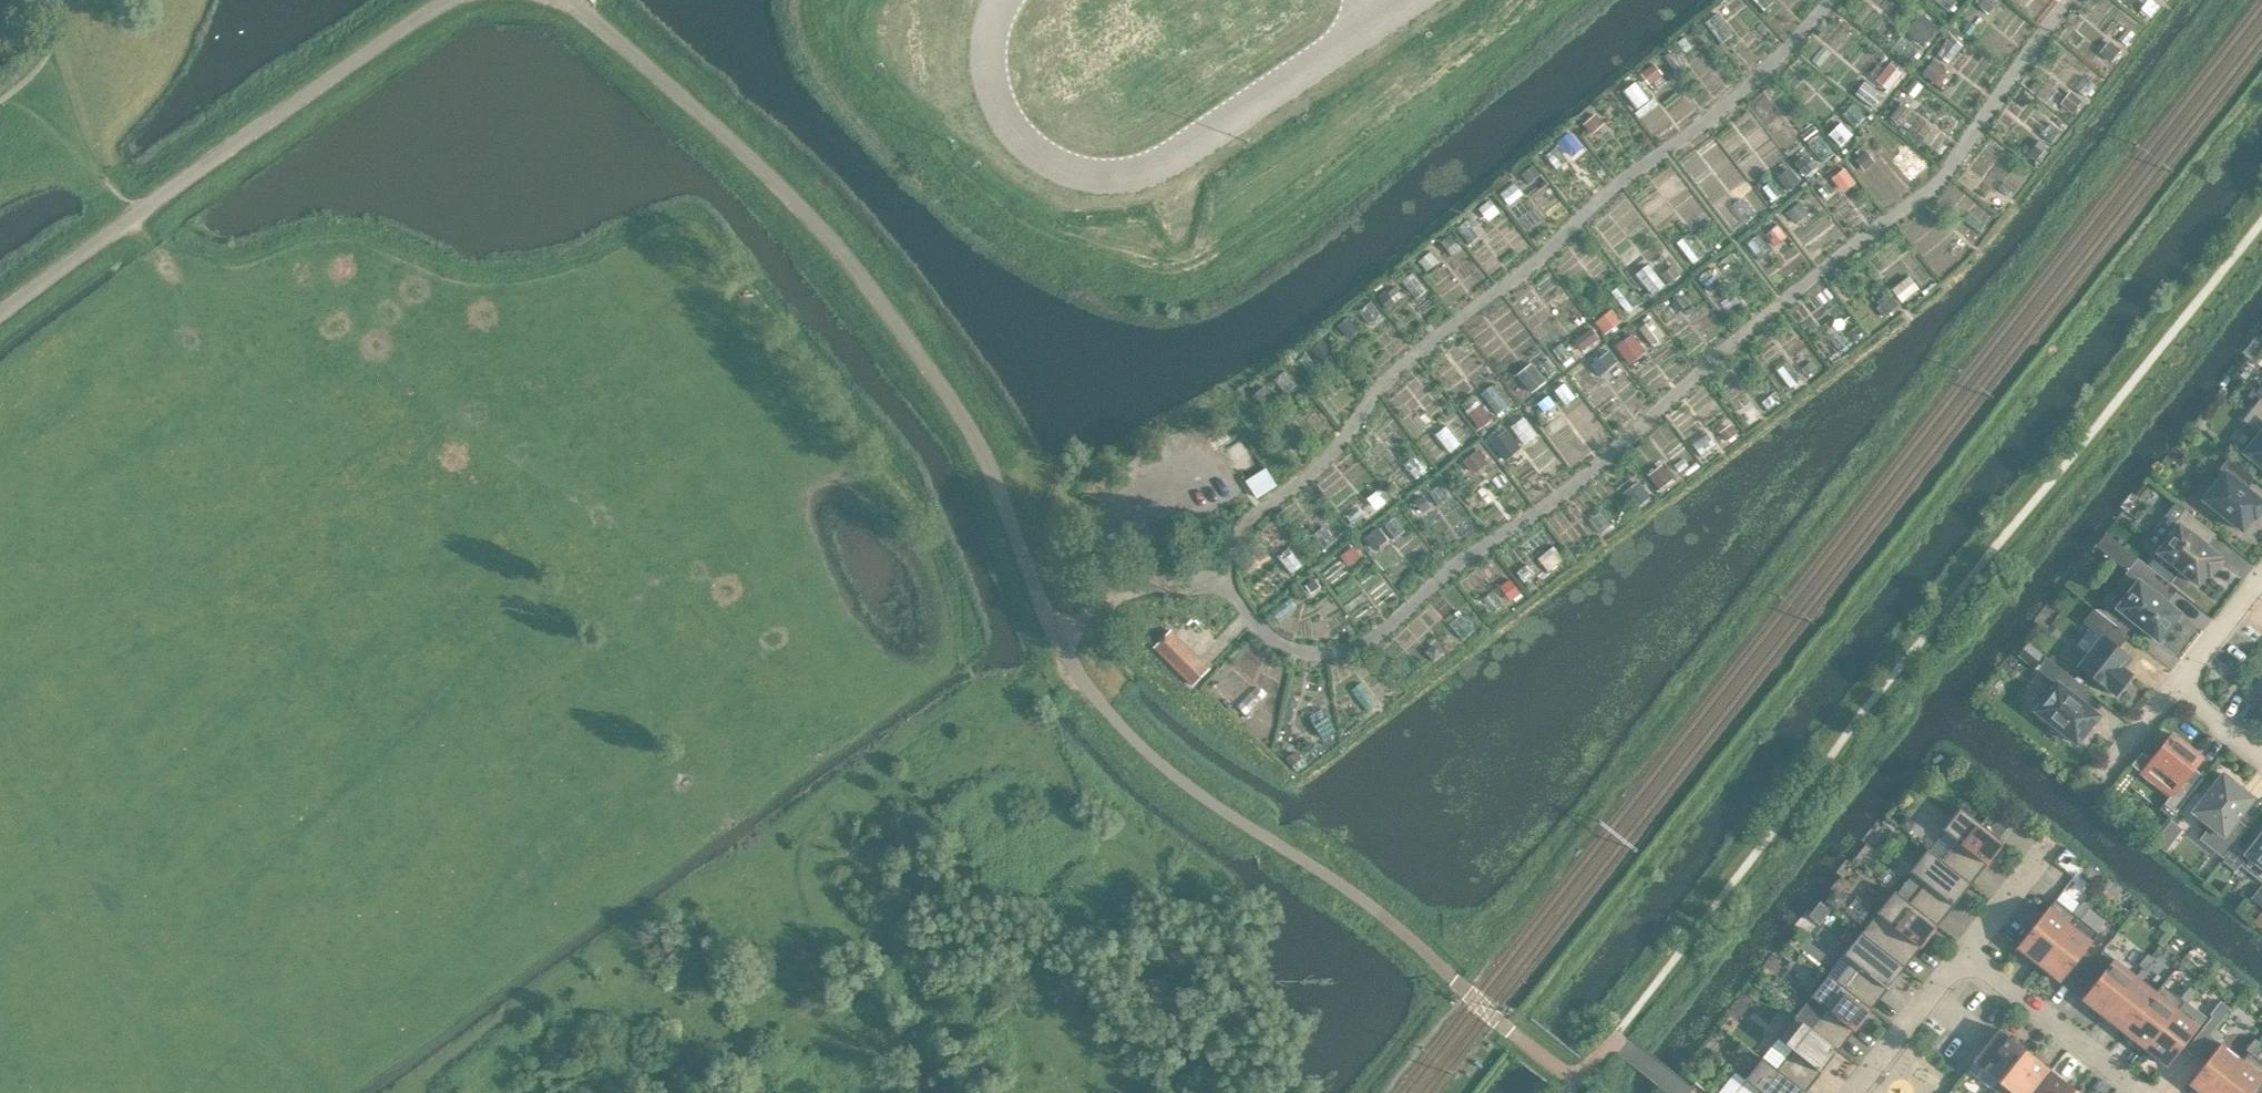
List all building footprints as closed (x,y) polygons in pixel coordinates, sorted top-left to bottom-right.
[(1994,0),(1975,0),(1990,11),(1997,2),(1994,0)] [(2155,3),(2151,0),(2146,0),(2140,8),(2147,14),(2155,3)] [(1937,27),(1927,18),(1912,35),(1923,44),(1937,27)] [(2108,40),(2099,51),(2110,61),(2120,49),(2108,40)] [(1946,69),(1933,58),(1922,72),(1935,82),(1946,69)] [(1902,72),(1890,62),(1881,72),(1893,82),(1902,72)] [(1653,63),(1641,72),(1649,83),(1661,73),(1653,63)] [(2072,112),(2082,100),(2069,90),(2060,102),(2072,112)] [(1907,106),(1900,101),(1889,116),(1895,121),(1907,106)] [(1582,123),(1590,133),(1603,122),(1595,113),(1582,123)] [(1840,145),(1851,133),(1840,122),(1829,134),(1840,145)] [(2028,151),(2036,158),(2043,149),(2035,143),(2028,151)] [(1874,161),(1865,150),(1855,158),(1864,169),(1874,161)] [(1806,153),(1794,161),(1805,175),(1816,166),(1806,153)] [(1533,164),(1520,173),(1527,182),(1540,173),(1533,164)] [(1800,180),(1789,166),(1777,176),(1787,190),(1800,180)] [(1854,181),(1844,168),(1831,178),(1842,191),(1854,181)] [(1990,201),(1998,207),(2005,198),(1997,192),(1990,201)] [(1478,207),(1486,216),(1496,208),(1488,198),(1478,207)] [(1799,201),(1785,212),(1794,223),(1808,212),(1799,201)] [(1776,224),(1765,234),(1774,245),(1786,236),(1776,224)] [(1449,234),(1442,240),(1453,254),(1460,248),(1449,234)] [(1948,245),(1956,253),(1967,242),(1958,234),(1948,245)] [(1680,274),(1672,264),(1660,274),(1668,283),(1680,274)] [(1709,267),(1698,276),(1707,288),(1718,279),(1709,267)] [(1903,300),(1920,287),(1910,274),(1894,287),(1903,300)] [(1384,291),(1378,295),(1386,307),(1394,301),(1387,292),(1386,293),(1384,291)] [(1688,303),(1681,294),(1672,301),(1678,310),(1688,303)] [(1883,316),(1898,305),(1891,296),(1879,304),(1876,307),(1883,316)] [(1618,321),(1609,310),(1596,319),(1606,331),(1618,321)] [(1856,326),(1847,333),(1852,340),(1862,333),(1856,326)] [(1581,349),(1598,337),(1590,327),(1574,339),(1581,349)] [(1628,333),(1616,342),(1627,358),(1639,349),(1628,333)] [(1322,339),(1311,348),(1321,362),(1333,353),(1322,339)] [(1607,348),(1599,354),(1608,364),(1616,357),(1607,348)] [(1545,380),(1533,365),(1519,376),(1531,392),(1545,380)] [(1274,396),(1265,384),(1251,395),(1260,407),(1274,396)] [(2255,402),(2260,396),(2251,390),(2247,395),(2255,402)] [(1554,404),(1548,395),(1537,403),(1543,411),(1554,404)] [(2260,397),(2250,409),(2256,415),(2249,424),(2259,433),(2244,452),(2261,467),(2261,398),(2260,397)] [(1491,418),(1480,404),(1468,412),(1479,427),(1491,418)] [(1735,433),(1728,424),(1719,431),(1726,441),(1735,433)] [(1513,443),(1503,431),(1491,441),(1501,453),(1513,443)] [(1487,463),(1477,449),(1463,460),(1473,474),(1487,463)] [(2219,468),(2223,472),(2202,499),(2206,501),(2203,505),(2214,514),(2217,510),(2242,530),(2253,516),(2254,517),(2261,508),(2261,500),(2244,486),(2252,476),(2228,456),(2219,468)] [(1247,478),(1257,495),(1278,483),(1267,465),(1247,478)] [(1650,478),(1658,489),(1672,478),(1664,468),(1650,478)] [(1375,509),(1385,502),(1376,490),(1367,497),(1375,509)] [(1413,501),(1420,512),(1430,506),(1422,495),(1413,501)] [(2219,555),(2199,539),(2207,528),(2183,509),(2174,521),(2178,524),(2157,551),(2197,583),(2206,572),(2209,575),(2220,560),(2217,558),(2219,555)] [(1387,538),(1377,526),(1363,537),(1373,549),(1387,538)] [(1359,555),(1352,547),(1341,556),(1348,564),(1359,555)] [(1540,562),(1547,571),(1563,558),(1555,549),(1540,562)] [(2155,573),(2137,559),(2126,573),(2137,581),(2116,607),(2124,613),(2115,625),(2124,633),(2133,621),(2158,640),(2180,612),(2159,596),(2168,584),(2166,582),(2173,573),(2162,564),(2155,573)] [(1305,585),(1311,593),(1320,586),(1314,578),(1305,585)] [(1520,593),(1510,579),(1502,584),(1513,598),(1520,593)] [(2127,635),(2124,633),(2115,625),(2092,608),(2082,621),(2101,636),(2078,665),(2115,694),(2131,673),(2122,666),(2129,657),(2118,648),(2127,635)] [(1207,668),(1208,667),(1170,630),(1155,646),(1193,683),(1207,668)] [(1439,647),(1430,646),(1426,650),(1433,659),(1443,651),(1439,647)] [(2046,688),(2038,698),(2040,702),(2034,710),(2076,743),(2098,715),(2077,698),(2085,688),(2054,663),(2045,675),(2055,683),(2051,689),(2046,688)] [(2175,812),(2196,786),(2185,777),(2202,757),(2172,733),(2151,759),(2143,753),(2135,764),(2142,769),(2141,771),(2170,794),(2163,803),(2175,812)] [(1296,756),(1287,761),(1291,770),(1293,769),(1295,774),(1303,771),(1296,756)] [(2198,838),(2222,857),(2246,826),(2236,818),(2253,797),(2222,773),(2192,811),(2209,824),(2198,838)] [(1942,859),(1927,848),(1926,848),(1970,883),(1964,878),(1979,859),(1986,864),(2004,841),(1960,806),(1942,829),(1957,840),(1942,859)] [(2249,850),(2238,841),(2223,860),(2234,869),(2239,863),(2261,881),(2261,833),(2249,850)] [(1970,883),(1926,848),(1909,870),(1924,882),(1909,901),(1894,889),(1893,890),(1937,925),(1931,919),(1946,900),(1953,905),(1970,883)] [(1834,888),(1825,900),(1837,909),(1843,900),(1842,894),(1834,888)] [(1937,925),(1893,890),(1860,932),(1904,967),(1904,966),(1898,961),(1913,942),(1920,947),(1937,925)] [(2017,947),(2018,947),(2038,964),(2076,915),(2055,898),(2017,947)] [(2084,912),(2089,906),(2082,901),(2077,907),(2084,912)] [(1819,902),(1809,915),(1819,923),(1829,910),(1819,902)] [(2080,918),(2084,912),(2077,907),(2073,912),(2080,918)] [(2076,915),(2038,964),(2060,981),(2068,970),(2079,979),(2102,949),(2091,941),(2098,932),(2077,916),(2076,915)] [(1807,943),(1821,956),(1834,940),(1819,928),(1807,943)] [(1843,984),(1828,973),(1827,974),(1871,1008),(1865,1003),(1880,983),(1887,989),(1904,967),(1860,932),(1843,954),(1858,965),(1843,984)] [(2103,1015),(2135,975),(2102,949),(2079,979),(2090,988),(2082,998),(2103,1015)] [(2150,964),(2154,958),(2147,953),(2143,958),(2150,964)] [(2145,969),(2150,964),(2143,958),(2138,964),(2145,969)] [(1871,1008),(1827,974),(1794,1015),(1838,1050),(1838,1049),(1832,1044),(1847,1025),(1854,1030),(1871,1008)] [(2124,1032),(2163,983),(2162,983),(2155,991),(2135,975),(2103,1015),(2124,1032)] [(1769,982),(1765,987),(1773,994),(1777,989),(1769,982)] [(2145,1048),(2183,1000),(2180,997),(2163,983),(2124,1032),(2145,1048)] [(2191,997),(2196,991),(2189,985),(2184,991),(2191,997)] [(2187,1002),(2191,997),(2184,991),(2180,997),(2187,1002)] [(2177,1009),(2184,1000),(2183,1000),(2145,1048),(2167,1065),(2198,1025),(2177,1009)] [(1838,1050),(1794,1015),(1777,1037),(1792,1049),(1777,1068),(1762,1056),(1761,1057),(1805,1092),(1806,1091),(1799,1086),(1814,1066),(1821,1072),(1838,1050)] [(2186,1048),(2193,1054),(2209,1034),(2202,1028),(2186,1048)] [(1999,1081),(2025,1049),(1999,1029),(1974,1061),(1999,1081)] [(2241,1059),(2220,1043),(2209,1034),(2193,1054),(2204,1063),(2189,1082),(2202,1092),(2215,1092),(2242,1060),(2241,1059)] [(2257,1048),(2261,1043),(2254,1037),(2250,1043),(2257,1048)] [(2252,1054),(2257,1048),(2250,1043),(2245,1049),(2252,1054)] [(1999,1081),(1992,1089),(1997,1092),(2031,1092),(2050,1069),(2025,1049),(1999,1081)] [(2241,1059),(2242,1060),(2215,1092),(2250,1092),(2261,1078),(2261,1062),(2248,1051),(2241,1059)] [(1761,1057),(1744,1079),(1759,1090),(1757,1092),(1804,1092),(1805,1092),(1761,1057)] [(2076,1089),(2050,1069),(2031,1092),(2072,1092),(2076,1089)] [(2250,1092),(2261,1092),(2261,1078),(2250,1092)]
